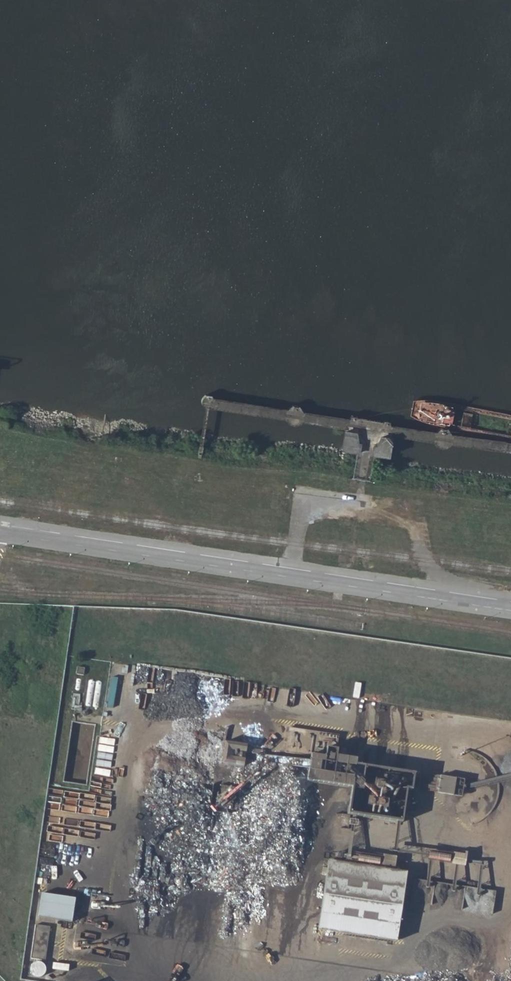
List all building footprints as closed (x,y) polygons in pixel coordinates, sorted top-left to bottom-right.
[(440,622),(411,618),(410,625),(439,630),(440,627),(440,622)] [(77,667),(76,674),(83,675),(85,668),(77,667)] [(338,735),(289,728),(285,753),(310,756),(309,762),(308,769),(306,781),(351,788),(347,815),(401,823),(406,790),(418,791),(421,774),(355,765),(356,759),(351,758),(351,759),(345,759),(339,758),(335,757),(338,735)] [(308,769),(309,762),(264,755),(265,750),(246,748),(245,760),(308,769)] [(437,793),(461,797),(464,780),(440,776),(437,793)] [(368,864),(369,854),(350,852),(349,862),(368,864)] [(453,859),(431,858),(429,880),(415,878),(415,882),(456,885),(457,875),(445,874),(445,880),(435,879),(436,872),(440,873),(441,867),(450,868),(451,864),(466,865),(466,853),(454,852),(453,859)] [(396,864),(397,855),(382,854),(381,862),(396,864)] [(406,873),(328,861),(318,930),(396,941),(406,873)] [(463,904),(493,910),(496,890),(467,885),(463,904)] [(75,899),(41,894),(37,917),(71,922),(75,899)] [(31,958),(45,960),(50,927),(35,925),(31,958)] [(33,963),(30,968),(30,969),(32,974),(37,977),(42,976),(46,971),(44,964),(39,962),(33,963)]
